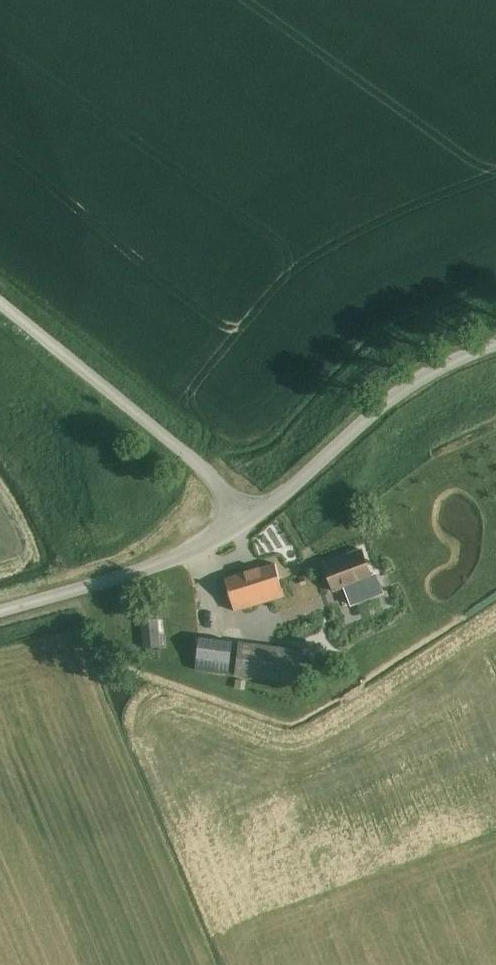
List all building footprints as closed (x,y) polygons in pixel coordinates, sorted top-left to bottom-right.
[(361,549),(324,563),(334,592),(345,588),(352,605),(384,593),(376,574),(371,576),(361,549)] [(236,613),(284,596),(275,564),(260,569),(259,568),(245,574),(225,581),(236,613)] [(160,647),(158,619),(141,620),(143,649),(160,647)] [(233,641),(199,637),(195,670),(229,674),(233,641)] [(303,650),(238,642),(234,675),(299,683),(303,650)]
